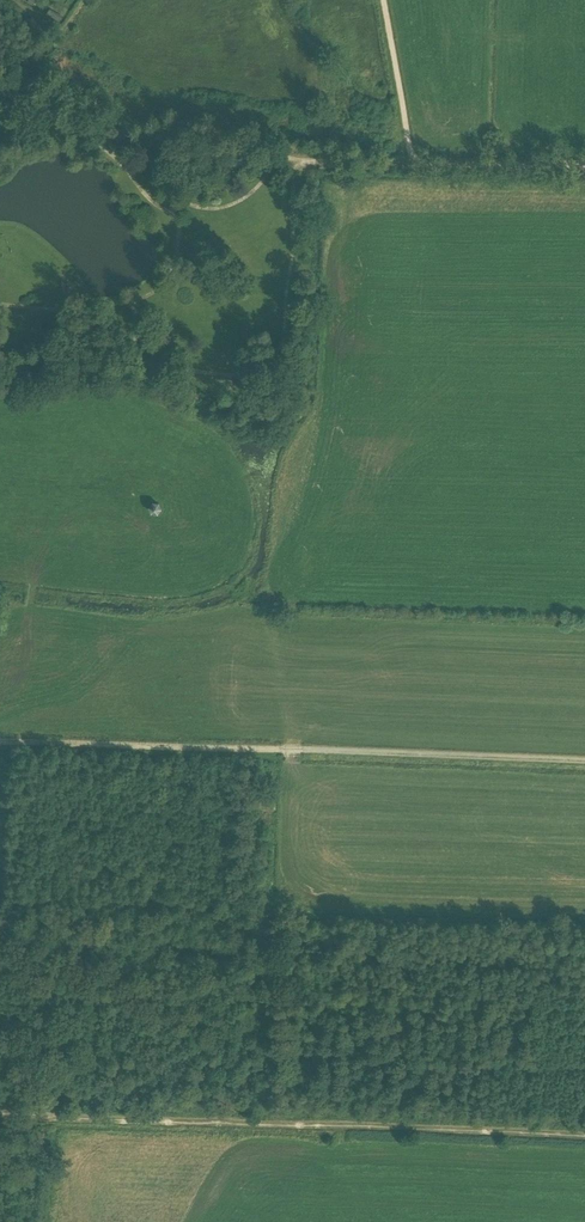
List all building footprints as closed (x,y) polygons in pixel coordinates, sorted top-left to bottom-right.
[(153,502),(149,507),(151,514),(158,515),(159,514),(162,509),(160,503),(153,502)]
